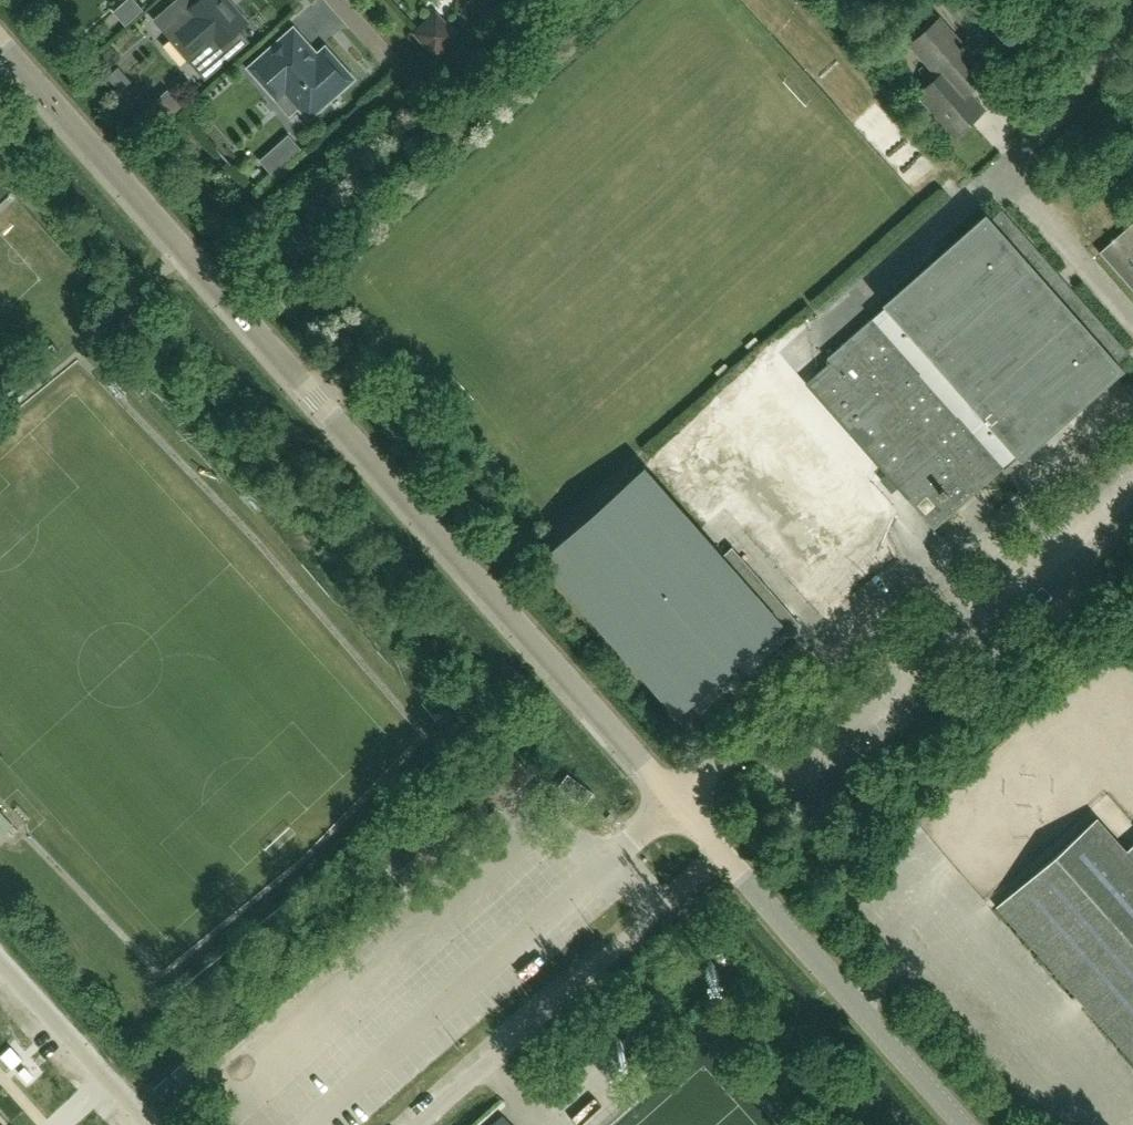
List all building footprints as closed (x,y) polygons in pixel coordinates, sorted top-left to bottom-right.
[(234,7),(233,9),(227,2),(229,1),(228,0),(178,0),(155,20),(175,43),(206,79),(250,41),(240,29),(248,22),(234,7)] [(975,0),(958,0),(948,9),(971,37),(992,19),(975,0)] [(434,53),(454,35),(436,15),(416,33),(434,53)] [(940,18),(909,45),(936,76),(916,95),(954,138),(986,109),(970,90),(989,74),(940,18)] [(308,117),(351,79),(325,49),(317,56),(293,30),(250,68),(277,98),(292,115),(300,107),(308,117)] [(130,79),(117,64),(105,75),(118,90),(130,79)] [(832,365),(808,386),(908,501),(933,530),(935,529),(958,508),(980,489),(1000,471),(1008,464),(1099,384),(1112,373),(1116,369),(1113,365),(1127,352),(1071,288),(1058,274),(1001,210),(987,223),(984,220),(892,300),(875,315),(826,358),(832,365)] [(1099,252),(1132,291),(1132,222),(1099,252)] [(790,613),(732,547),(722,555),(700,530),(643,466),(539,558),(677,715),(717,680),(718,681),(716,684),(725,694),(787,639),(786,638),(790,634),(801,625),(790,613)] [(593,793),(568,774),(558,786),(584,805),(593,793)] [(996,907),(1132,1062),(1132,845),(1125,852),(1096,819),(996,907)] [(580,1050),(609,1082),(622,1070),(593,1039),(580,1050)] [(11,1045),(0,1055),(13,1069),(24,1059),(11,1045)] [(171,1074),(181,1085),(191,1077),(181,1065),(171,1074)] [(503,1117),(494,1124),(511,1124),(503,1117)]
